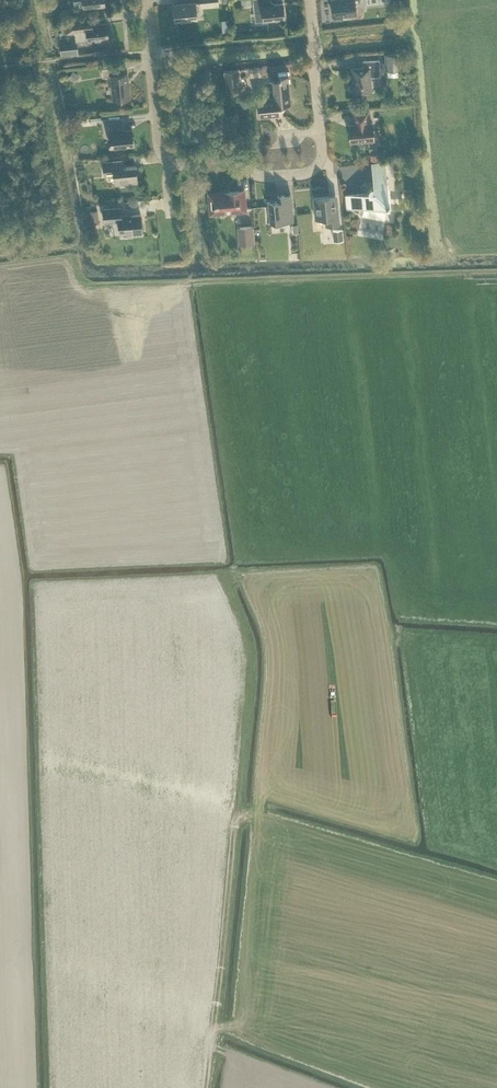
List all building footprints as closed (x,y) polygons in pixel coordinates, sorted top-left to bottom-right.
[(284,18),(283,3),(268,4),(268,0),(252,0),(253,11),(262,10),(263,20),(284,18)] [(355,2),(362,1),(362,0),(331,0),(333,16),(334,16),(334,21),(342,20),(342,15),(356,13),(355,2)] [(175,20),(197,18),(195,2),(173,4),(175,20)] [(108,37),(107,22),(92,24),(92,16),(65,19),(66,32),(86,30),(87,40),(108,37)] [(61,28),(61,20),(52,21),(53,29),(61,28)] [(78,53),(77,45),(60,47),(61,54),(72,53),(72,54),(78,53)] [(385,52),(385,68),(401,68),(400,52),(385,52)] [(371,76),(380,76),(379,58),(362,59),(363,67),(351,68),(352,80),(353,80),(354,93),(370,92),(370,81),(371,81),(371,76)] [(114,98),(129,97),(127,73),(122,74),(121,66),(102,68),(102,76),(111,75),(114,98)] [(68,77),(74,82),(80,74),(73,69),(68,77)] [(241,91),(239,69),(224,70),(226,92),(241,91)] [(285,105),(291,104),(289,76),(279,77),(279,79),(269,80),(269,81),(272,81),(274,97),(261,99),(260,98),(261,107),(258,108),(259,118),(283,115),(282,109),(285,105)] [(369,105),(368,98),(359,98),(359,106),(369,105)] [(352,141),(374,139),(372,122),(369,122),(368,110),(352,112),(354,124),(349,124),(350,140),(352,141)] [(110,147),(134,145),(132,129),(122,130),(121,123),(124,123),(123,116),(107,118),(108,125),(111,124),(111,131),(109,131),(110,147)] [(115,184),(137,182),(136,165),(124,166),(123,159),(103,161),(104,175),(114,174),(115,184)] [(386,205),(389,204),(389,201),(385,163),(371,164),(373,186),(371,186),(368,190),(369,192),(347,194),(348,208),(364,206),(366,207),(385,210),(386,205)] [(230,211),(231,210),(246,209),(244,189),(229,191),(229,192),(208,194),(210,212),(224,211),(225,212),(226,212),(227,212),(228,212),(229,212),(230,211)] [(269,222),(293,220),(291,194),(277,195),(277,201),(267,202),(269,222)] [(326,225),(339,224),(336,195),(313,197),(315,219),(325,218),(326,225)] [(132,236),(142,236),(141,214),(121,215),(120,207),(103,208),(104,221),(118,220),(119,233),(132,232),(132,236)] [(90,210),(91,223),(99,222),(98,209),(90,210)] [(239,244),(254,243),(252,226),(237,227),(239,244)] [(343,240),(342,228),(332,229),(333,240),(343,240)]
